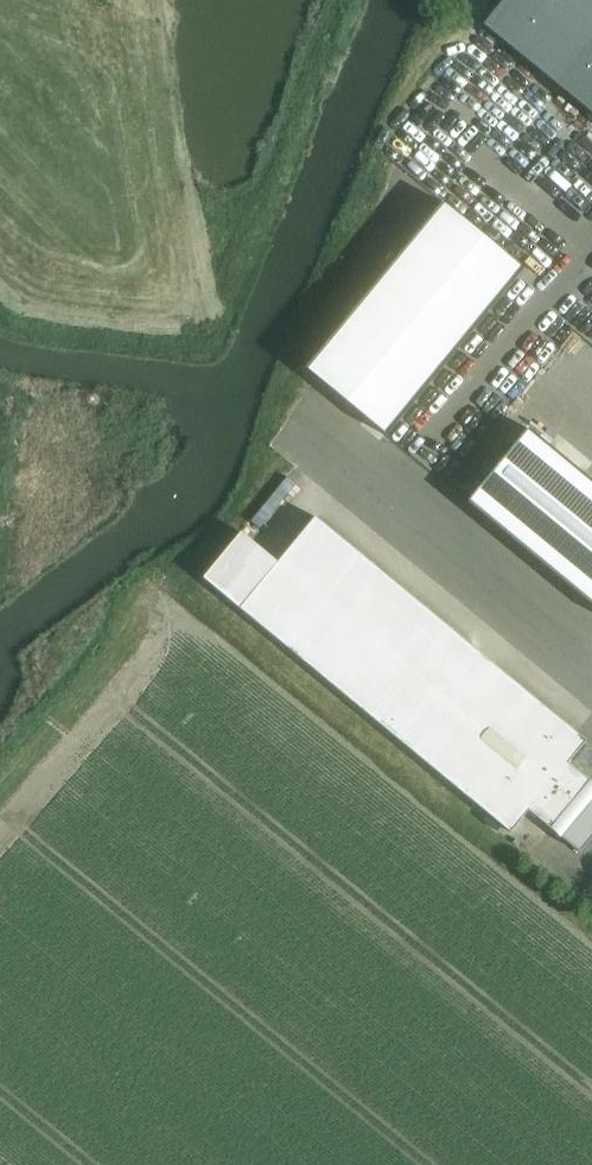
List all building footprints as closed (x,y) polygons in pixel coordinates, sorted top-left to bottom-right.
[(484,25),(591,113),(591,0),(504,0),(484,25)] [(433,197),(301,375),(372,435),(511,262),(433,197)] [(467,503),(591,606),(591,482),(528,429),(467,503)] [(241,532),(203,578),(510,833),(529,810),(550,828),(589,780),(568,763),(586,741),(315,517),(278,563),(241,532)] [(550,828),(580,853),(591,838),(591,783),(589,780),(550,828)]
